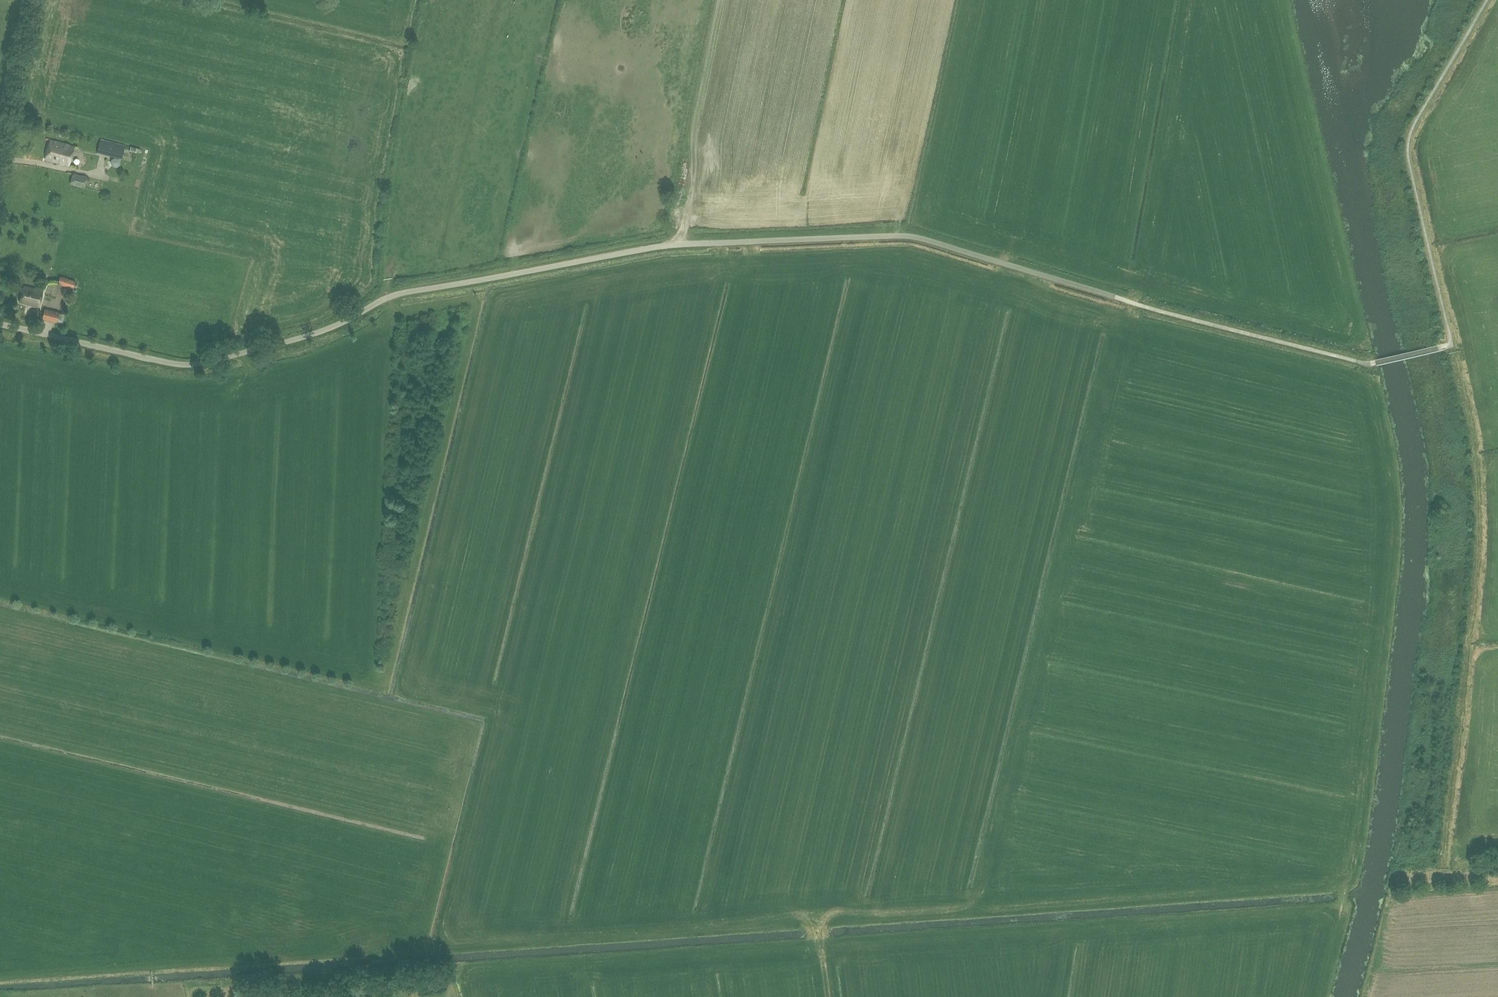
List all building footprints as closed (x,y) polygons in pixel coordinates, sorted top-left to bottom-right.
[(125,145),(100,139),(97,153),(122,159),(125,145)] [(44,161),(69,167),(75,146),(50,140),(44,161)] [(87,177),(73,173),(70,184),(85,188),(87,177)] [(75,281),(60,276),(58,283),(73,288),(75,281)] [(23,285),(19,303),(40,308),(44,290),(23,285)] [(58,312),(45,309),(43,319),(56,321),(58,312)] [(298,329),(281,334),(283,341),(300,336),(298,329)]
